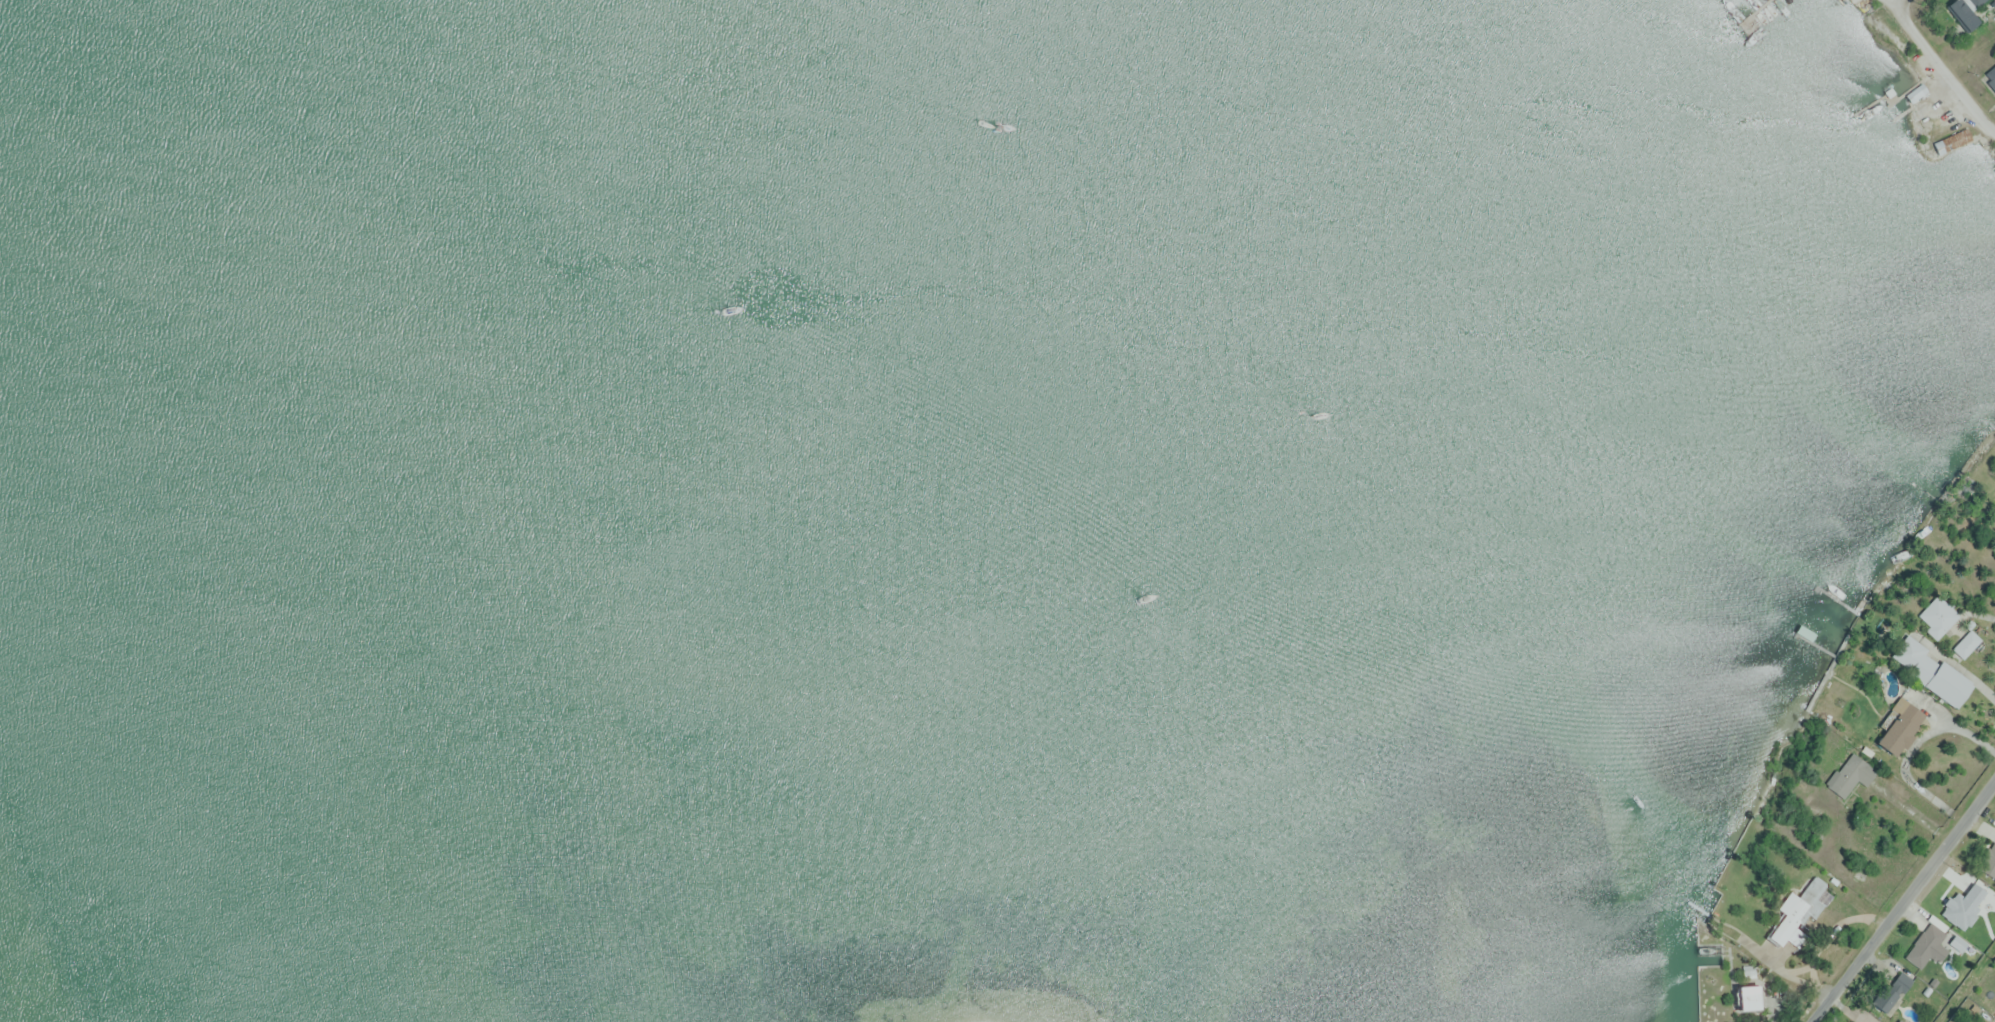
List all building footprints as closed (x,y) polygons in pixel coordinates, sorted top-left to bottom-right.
[(1968,32),(1979,21),(1959,0),(1952,0),(1945,7),(1968,32)] [(1974,9),(1986,0),(1967,0),(1974,9)] [(1994,93),(1994,65),(1981,79),(1994,93)] [(1923,94),(1916,85),(1904,95),(1911,103),(1923,94)] [(1934,141),(1938,153),(1971,142),(1967,130),(1934,141)] [(1939,636),(1960,615),(1938,595),(1918,616),(1939,636)] [(1979,638),(1969,630),(1954,649),(1964,657),(1979,638)] [(1940,660),(1941,660),(1905,635),(1889,659),(1955,706),(1972,682),(1940,660)] [(1872,741),(1896,757),(1925,714),(1902,698),(1872,741)] [(1875,774),(1854,753),(1825,782),(1842,799),(1859,781),(1864,785),(1875,774)] [(1993,840),(1978,870),(1994,878),(1994,841),(1993,840)] [(1767,937),(1781,948),(1806,913),(1815,919),(1832,895),(1824,889),(1828,884),(1815,875),(1799,898),(1790,891),(1777,909),(1784,913),(1767,937)] [(1930,957),(1938,963),(1948,950),(1939,944),(1946,934),(1930,923),(1904,957),(1920,969),(1930,957)] [(1735,1010),(1757,1010),(1757,985),(1735,985),(1735,1010)] [(1887,1013),(1897,994),(1882,986),(1872,1005),(1887,1013)]
